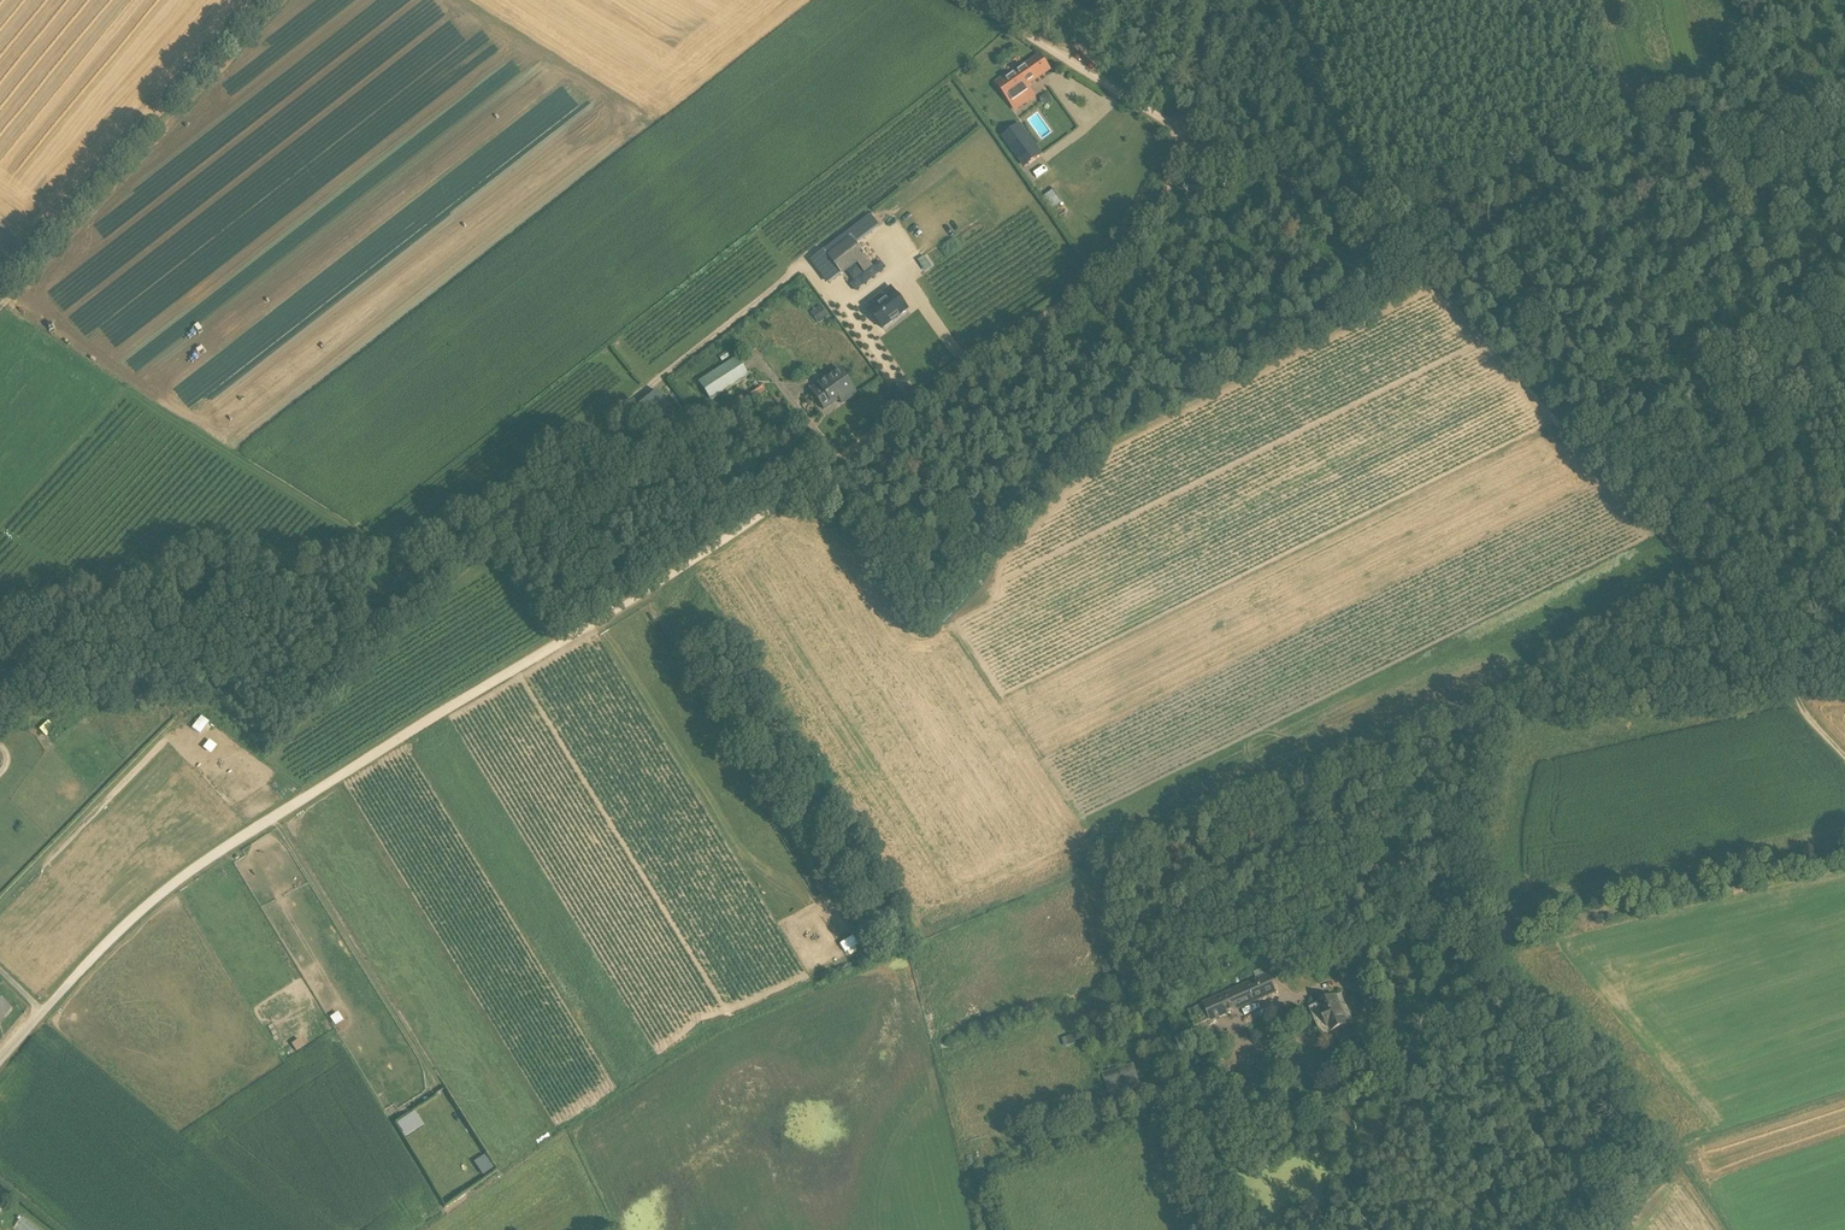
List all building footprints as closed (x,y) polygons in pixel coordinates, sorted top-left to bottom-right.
[(1051,70),(1041,56),(1028,65),(1028,64),(1024,66),(1025,68),(999,86),(1013,107),(1032,93),(1028,86),(1051,70)] [(1002,139),(1024,169),(1044,154),(1021,124),(1002,139)] [(1053,191),(1045,196),(1054,208),(1062,203),(1053,191)] [(873,266),(853,240),(829,258),(834,265),(842,274),(857,263),(865,272),(873,266)] [(925,256),(919,260),(925,271),(931,267),(925,256)] [(887,295),(877,303),(879,306),(871,313),(884,329),(909,310),(896,293),(890,298),(887,295)] [(822,306),(814,312),(822,322),(829,317),(822,306)] [(748,376),(736,357),(699,382),(711,400),(748,376)] [(841,370),(818,386),(821,391),(814,396),(824,410),(834,403),(832,400),(837,397),(841,404),(857,393),(841,370)] [(647,424),(668,405),(654,390),(633,409),(647,424)] [(49,723),(40,730),(47,738),(55,731),(49,723)] [(1789,851),(1821,847),(1821,840),(1788,845),(1789,851)] [(1118,962),(1105,965),(1109,982),(1122,980),(1118,962)] [(1252,985),(1230,995),(1236,1008),(1274,992),(1268,978),(1256,984),(1256,985),(1253,987),(1252,985)] [(1354,1022),(1341,994),(1335,997),(1347,1025),(1354,1022)] [(1230,995),(1205,1006),(1211,1020),(1236,1008),(1230,995)] [(1335,997),(1317,1005),(1317,1006),(1309,1009),(1321,1036),(1330,1032),(1330,1033),(1347,1025),(1335,997)] [(0,1000),(0,1018),(2,1020),(11,1010),(0,1000)] [(1205,1006),(1189,1013),(1195,1027),(1211,1020),(1205,1006)] [(1221,1043),(1215,1046),(1218,1052),(1224,1050),(1221,1043)] [(1078,1044),(1069,1047),(1071,1055),(1080,1053),(1078,1044)] [(1364,1060),(1357,1063),(1356,1067),(1363,1080),(1373,1075),(1366,1062),(1365,1063),(1364,1060)] [(1133,1066),(1104,1075),(1106,1082),(1135,1073),(1133,1066)] [(1135,1073),(1106,1082),(1111,1098),(1140,1089),(1135,1073)] [(1345,1111),(1332,1117),(1338,1130),(1348,1125),(1351,1123),(1345,1111)] [(1348,1125),(1338,1130),(1340,1134),(1350,1129),(1348,1125)] [(483,1174),(493,1167),(485,1154),(475,1161),(483,1174)] [(15,1229),(17,1229),(41,1229),(21,1218),(15,1229)]
